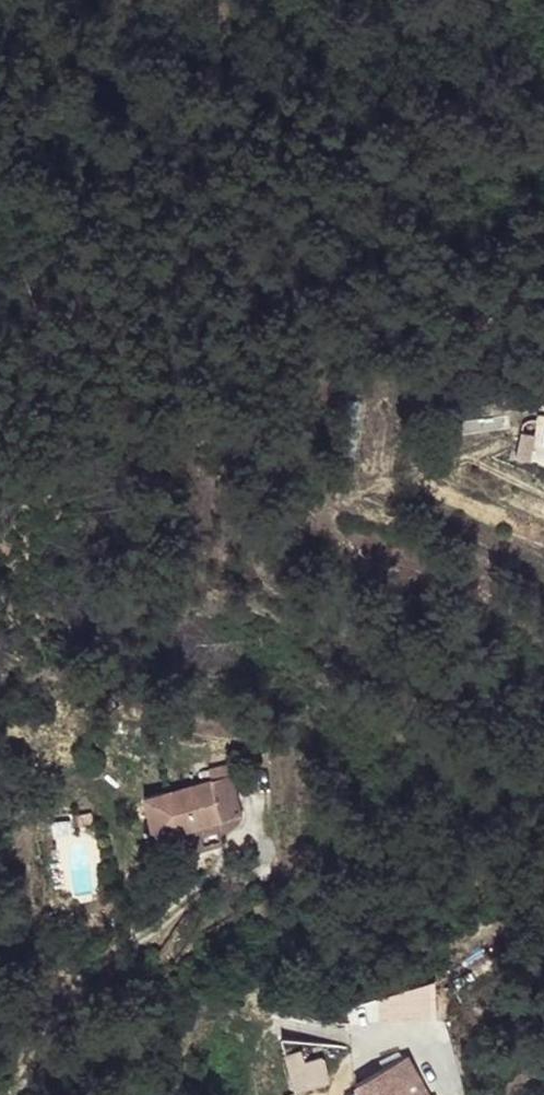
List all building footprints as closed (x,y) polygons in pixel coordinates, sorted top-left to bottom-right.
[(524,424),(511,421),(507,434),(521,437),(524,424)] [(521,437),(507,434),(505,446),(518,450),(521,437)] [(230,825),(222,783),(152,796),(160,839),(230,825)] [(334,1055),(317,1058),(313,1035),(290,1039),(300,1090),(339,1082),(334,1055)] [(391,1055),(340,1086),(345,1094),(414,1094),(391,1055)]
